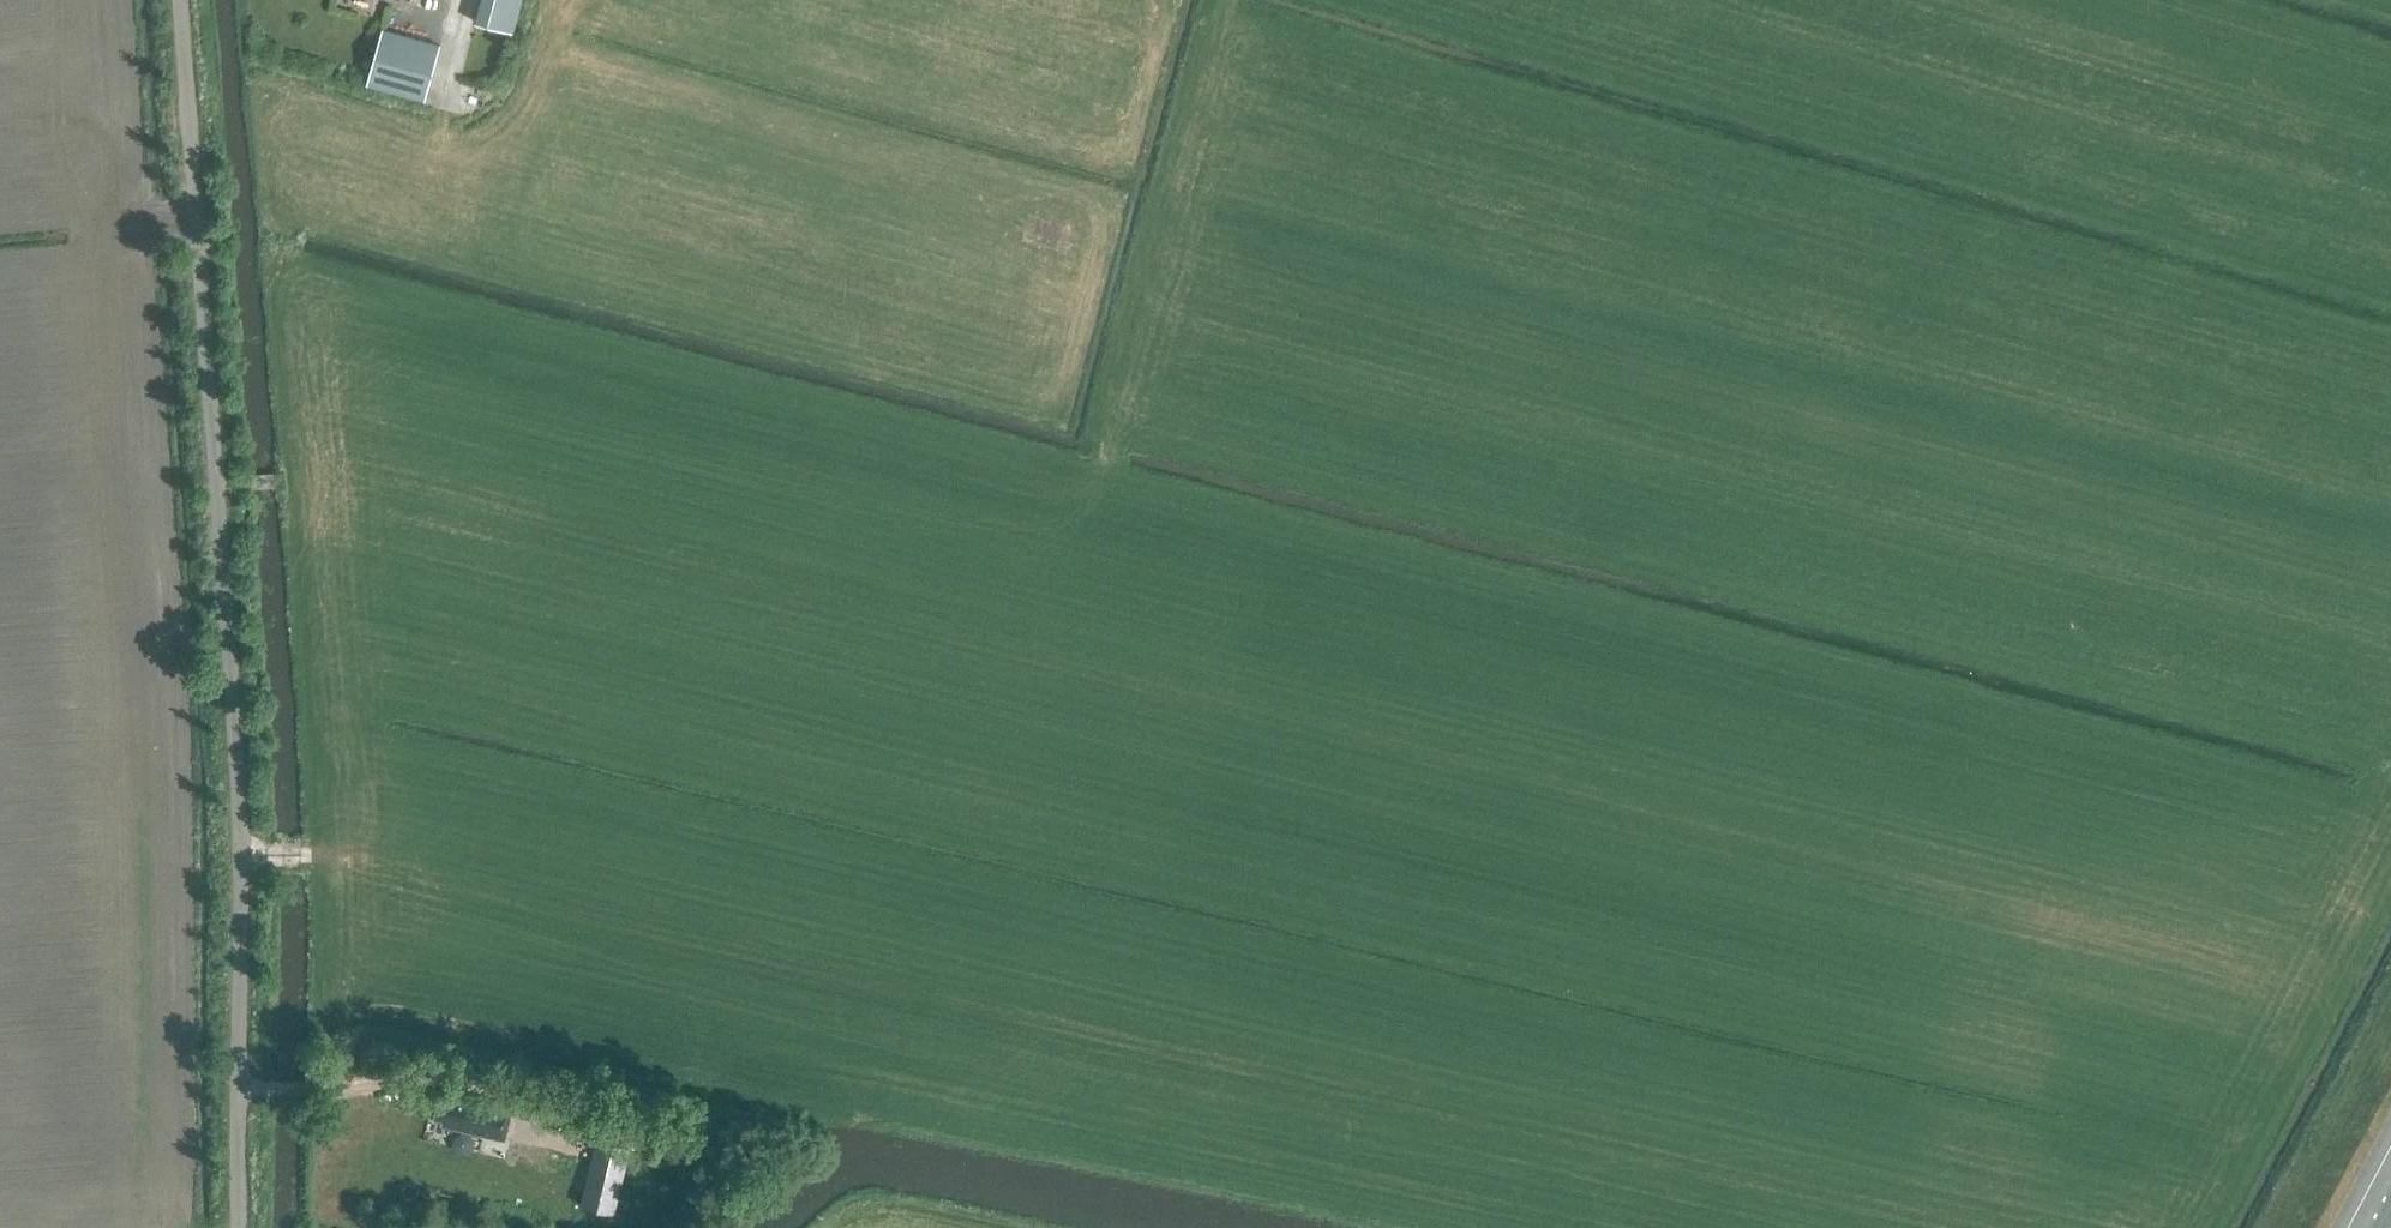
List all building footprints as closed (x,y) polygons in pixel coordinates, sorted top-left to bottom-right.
[(523,0),(480,0),(474,22),(515,33),(523,0)] [(424,100),(439,45),(382,29),(367,84),(424,100)] [(449,1092),(448,1097),(440,1095),(434,1117),(442,1119),(441,1124),(504,1140),(512,1107),(449,1092)] [(591,1163),(604,1106),(577,1101),(536,1092),(533,1107),(573,1117),(565,1157),(591,1163)] [(580,1205),(614,1214),(632,1147),(598,1138),(580,1205)]
